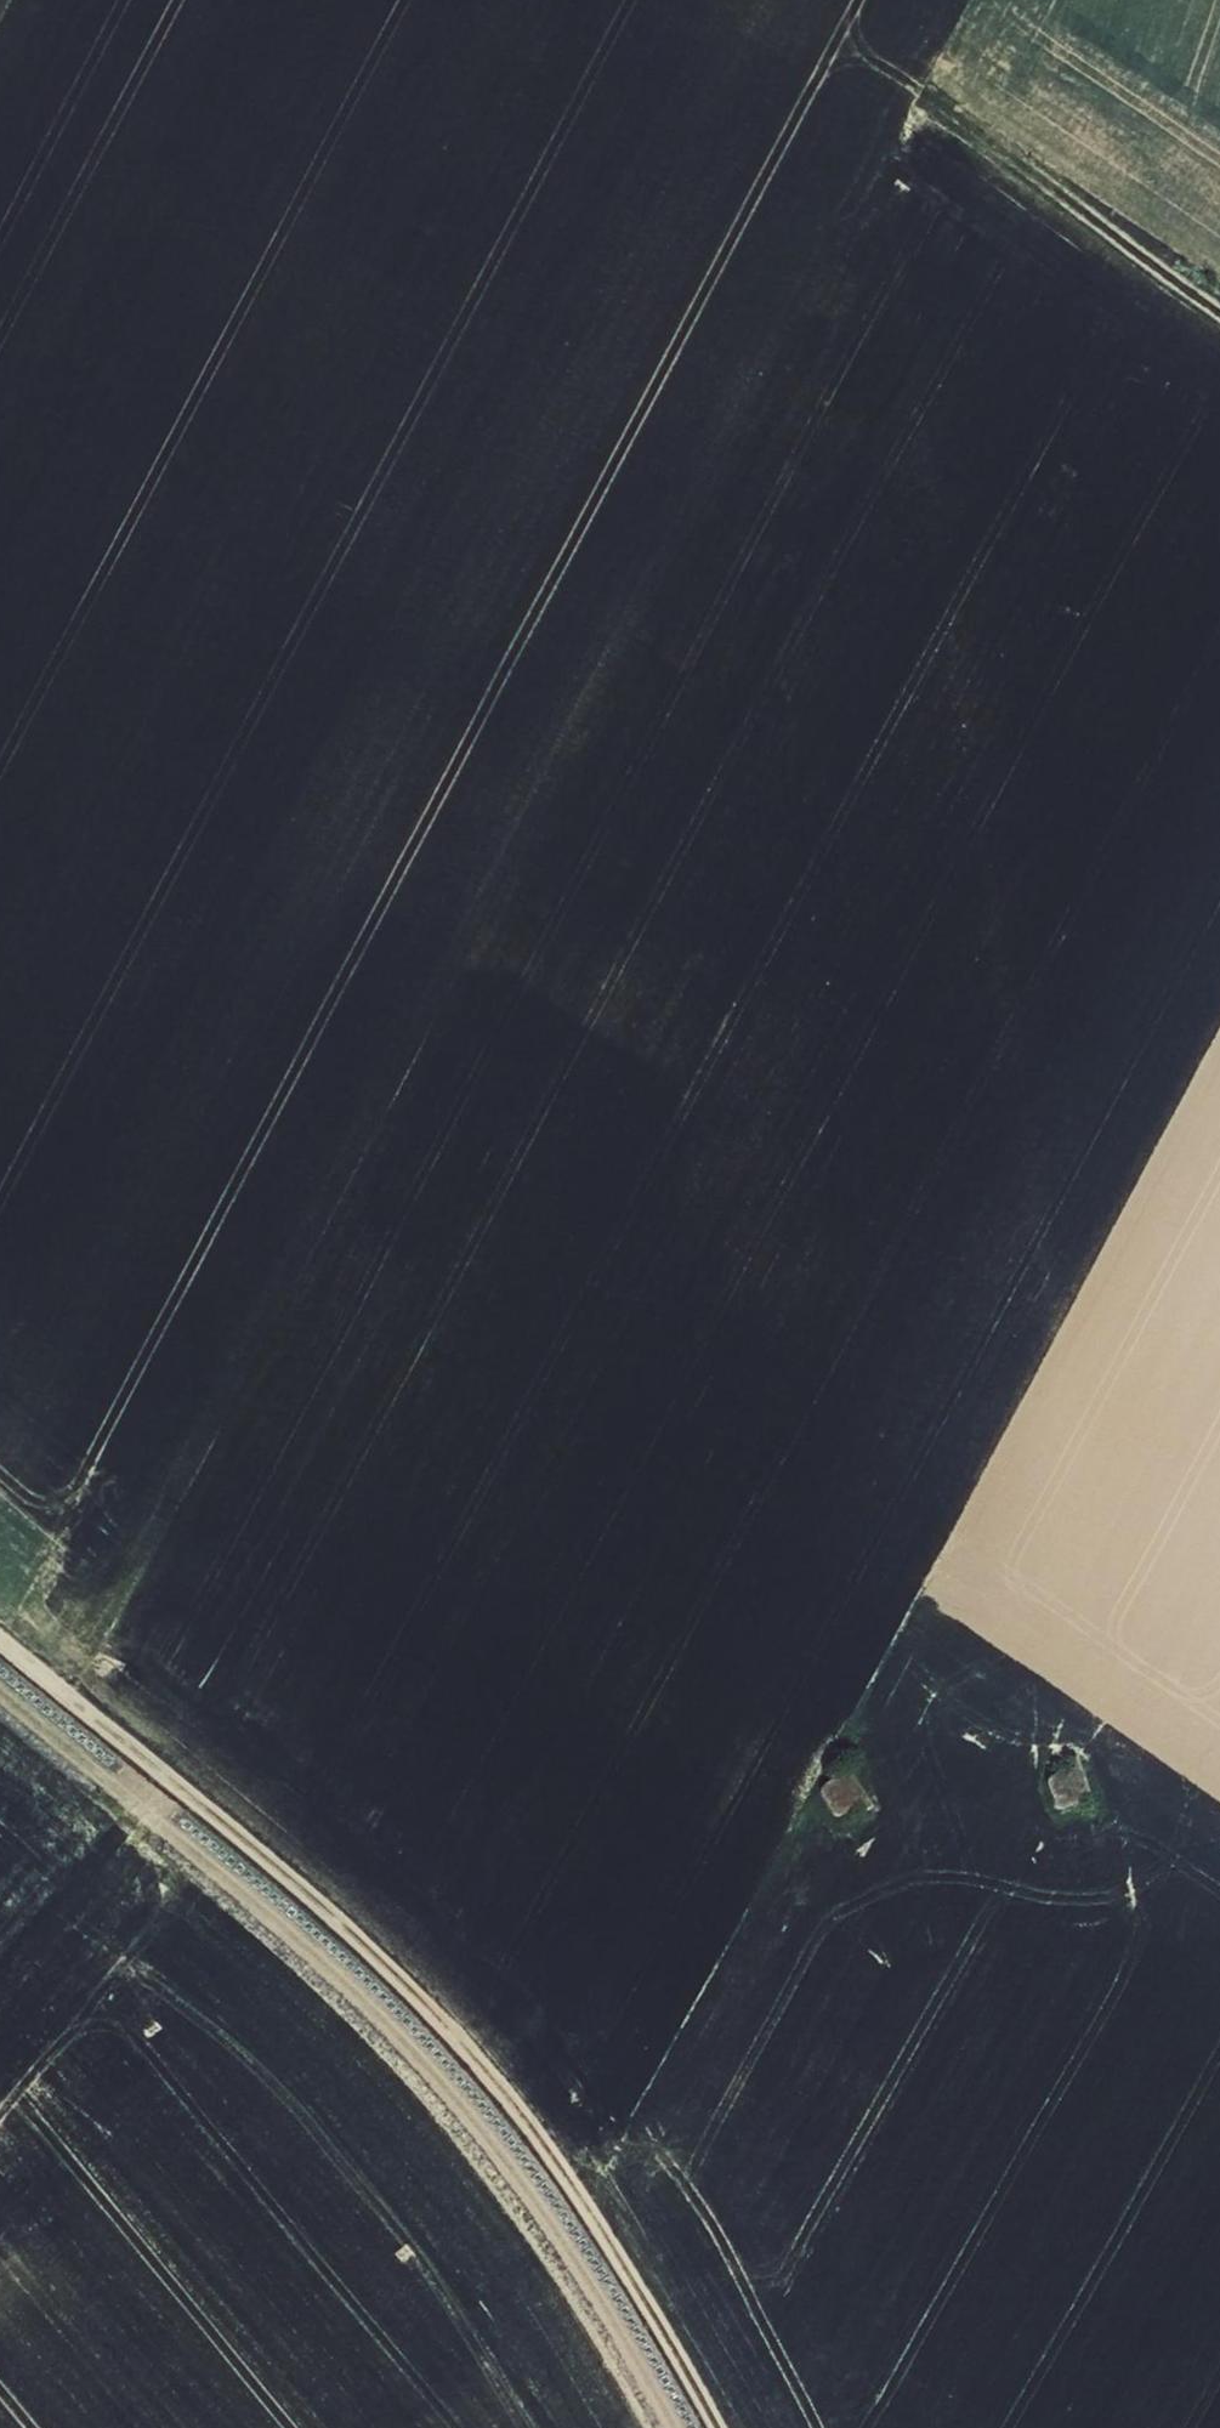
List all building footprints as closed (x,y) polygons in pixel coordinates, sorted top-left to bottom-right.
[(819,1791),(819,1794),(832,1815),(835,1817),(839,1817),(842,1816),(861,1804),(867,1812),(872,1808),(845,1765),(838,1768),(842,1774),(824,1785),(821,1788),(819,1791)]
